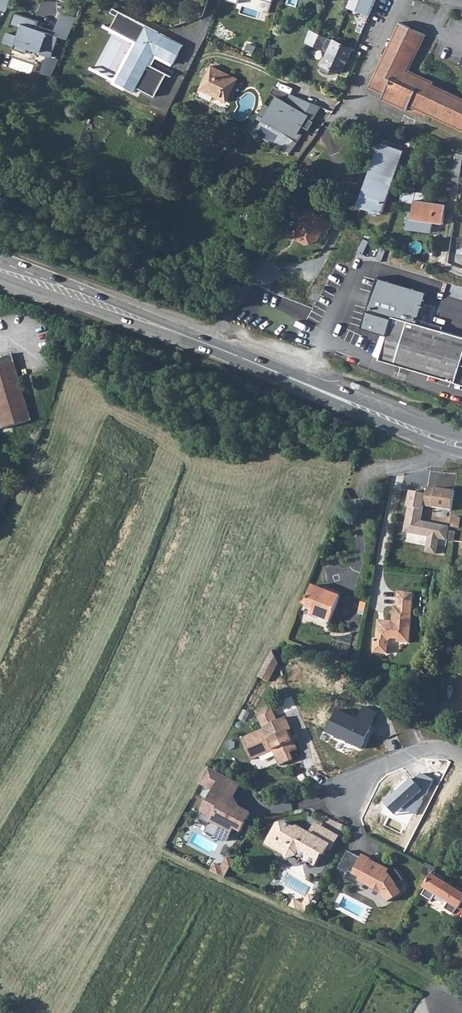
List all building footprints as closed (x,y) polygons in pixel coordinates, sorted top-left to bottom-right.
[(5,11),(7,7),(9,0),(0,0),(0,8),(5,11)] [(7,33),(5,42),(15,45),(14,48),(27,53),(29,47),(42,50),(41,53),(48,55),(42,73),(51,76),(59,58),(52,56),(60,36),(68,39),(77,18),(62,12),(54,35),(36,29),(39,20),(14,12),(11,23),(21,27),(18,35),(7,33)] [(394,102),(408,109),(408,110),(418,115),(421,110),(461,130),(461,100),(421,80),(420,81),(409,75),(407,74),(425,35),(402,24),(372,86),(385,93),(383,97),(394,102)] [(310,30),(306,41),(324,49),(325,48),(329,38),(310,30)] [(329,50),(323,64),(324,64),(331,67),(342,72),(353,48),(334,40),(329,38),(325,48),(329,50)] [(212,66),(201,88),(225,101),(237,80),(212,66)] [(319,106),(274,87),(271,92),(277,97),(271,108),(264,104),(258,114),(272,122),(274,120),(285,125),(282,131),(294,139),(286,151),(291,153),(308,129),(319,106)] [(382,143),(362,206),(383,212),(404,150),(382,143)] [(458,187),(461,171),(461,162),(461,153),(455,152),(450,185),(458,187)] [(284,181),(281,185),(303,198),(306,194),(284,181)] [(432,222),(442,224),(445,206),(425,203),(426,194),(402,190),(400,201),(413,204),(412,209),(409,229),(430,233),(432,222)] [(314,240),(315,240),(317,240),(321,231),(325,233),(331,221),(327,219),(304,208),(299,217),(302,219),(298,226),(293,228),(292,231),(297,234),(294,238),(304,244),(308,237),(314,240)] [(393,315),(415,322),(425,293),(377,278),(362,328),(386,335),(393,315)] [(461,353),(461,337),(415,322),(393,315),(386,335),(380,357),(453,381),(458,364),(461,353)] [(13,362),(11,354),(0,357),(0,366),(13,362)] [(0,366),(0,422),(2,429),(31,420),(13,362),(0,366)] [(453,381),(461,384),(461,365),(458,364),(453,381)] [(457,490),(438,488),(435,506),(454,509),(457,490)] [(428,492),(412,490),(405,532),(429,537),(427,553),(438,554),(441,539),(448,540),(451,525),(423,520),(428,492)] [(313,585),(303,611),(331,621),(340,596),(313,585)] [(408,643),(413,593),(398,592),(396,606),(393,606),(392,621),(383,620),(380,622),(377,622),(375,639),(373,639),(372,652),(386,653),(387,641),(390,638),(397,638),(396,642),(408,643)] [(279,663),(273,650),(268,659),(267,661),(270,662),(274,671),(279,663)] [(258,676),(268,681),(274,671),(270,662),(267,661),(258,676)] [(257,711),(263,725),(277,719),(270,705),(257,711)] [(326,730),(354,744),(359,746),(370,725),(367,723),(337,708),(326,730)] [(242,738),(251,758),(273,749),(280,764),(293,758),(290,752),(298,748),(289,729),(291,728),(286,716),(277,719),(263,725),(264,728),(242,738)] [(240,783),(208,766),(200,782),(213,789),(199,819),(210,824),(211,821),(221,826),(216,834),(228,840),(234,827),(241,830),(250,812),(239,807),(237,807),(232,798),(240,783)] [(428,778),(424,801),(458,807),(461,782),(428,778)] [(285,822),(278,823),(269,842),(278,847),(284,845),(288,855),(291,857),(298,855),(307,860),(309,867),(317,865),(323,853),(326,854),(329,848),(332,849),(340,835),(331,830),(325,840),(310,832),(299,825),(294,827),(285,822)] [(316,822),(310,832),(325,840),(331,830),(316,822)] [(269,842),(267,844),(288,855),(284,845),(278,847),(269,842)] [(349,850),(339,868),(348,872),(349,872),(350,870),(362,876),(361,880),(382,891),(389,901),(402,892),(397,884),(404,879),(398,869),(390,865),(388,869),(371,860),(372,859),(364,855),(363,857),(349,850)] [(216,868),(213,874),(216,875),(217,875),(225,878),(225,877),(231,866),(226,863),(222,871),(216,868)] [(362,876),(350,870),(349,872),(348,872),(345,878),(359,885),(361,880),(362,876)] [(425,885),(428,887),(424,893),(434,899),(437,893),(449,900),(451,899),(452,900),(447,908),(456,913),(460,907),(461,908),(461,906),(461,888),(460,887),(458,890),(457,889),(457,888),(445,880),(446,878),(437,872),(436,875),(433,873),(425,885)] [(294,907),(306,912),(313,900),(307,898),(304,904),(298,900),(294,907)]
